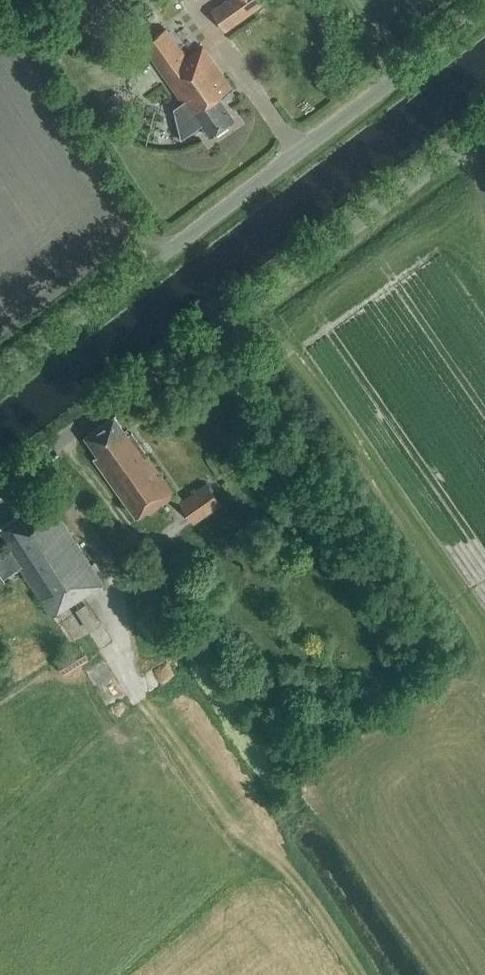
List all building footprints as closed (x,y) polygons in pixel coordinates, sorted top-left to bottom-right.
[(265,5),(261,0),(229,0),(212,12),(226,32),(265,5)] [(165,28),(142,45),(182,103),(173,109),(181,140),(202,125),(210,137),(234,120),(219,97),(232,88),(203,47),(187,58),(165,28)] [(128,436),(114,417),(85,438),(98,457),(95,459),(137,519),(148,512),(149,514),(176,495),(131,433),(128,436)] [(194,524),(219,506),(205,485),(180,503),(194,524)] [(47,496),(0,527),(0,532),(9,546),(7,547),(10,553),(0,559),(0,582),(3,580),(3,579),(20,568),(53,617),(105,582),(47,496)] [(96,627),(100,624),(88,605),(77,612),(89,629),(94,625),(96,627)]
